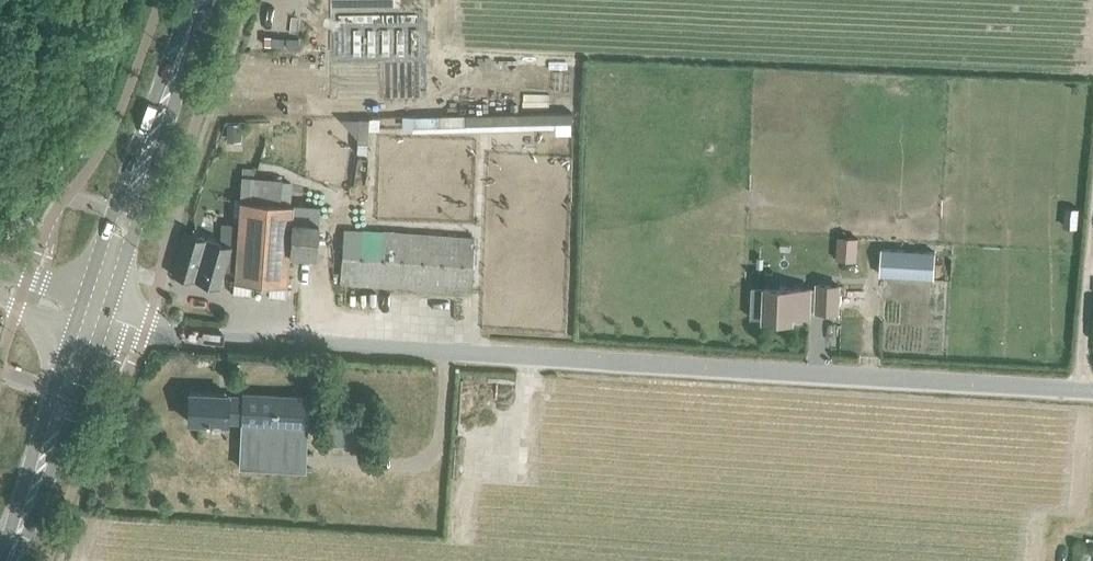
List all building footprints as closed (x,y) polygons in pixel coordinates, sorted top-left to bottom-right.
[(408,130),(574,126),(573,110),(407,114),(408,130)] [(357,142),(366,143),(367,143),(367,129),(368,118),(358,117),(356,142),(357,142)] [(227,123),(227,138),(241,138),(241,123),(227,123)] [(242,176),(254,176),(254,168),(243,168),(242,176)] [(293,204),(239,200),(237,223),(222,222),(221,242),(230,245),(225,264),(234,265),(233,280),(287,284),(289,252),(315,254),(319,205),(293,203),(293,204)] [(471,290),(475,238),(343,229),(340,282),(471,290)] [(206,238),(184,231),(171,273),(194,280),(195,279),(219,286),(225,264),(230,245),(221,242),(206,238)] [(838,236),(837,258),(845,258),(845,247),(852,248),(852,236),(838,236)] [(933,277),(935,250),(882,247),(880,274),(933,277)] [(817,288),(765,285),(763,317),(793,319),(793,312),(809,314),(809,309),(838,311),(839,284),(817,283),(817,288)] [(227,393),(225,393),(189,391),(188,420),(226,422),(226,420),(241,421),(239,466),(304,469),(307,396),(243,393),(242,396),(227,395),(227,393)]
